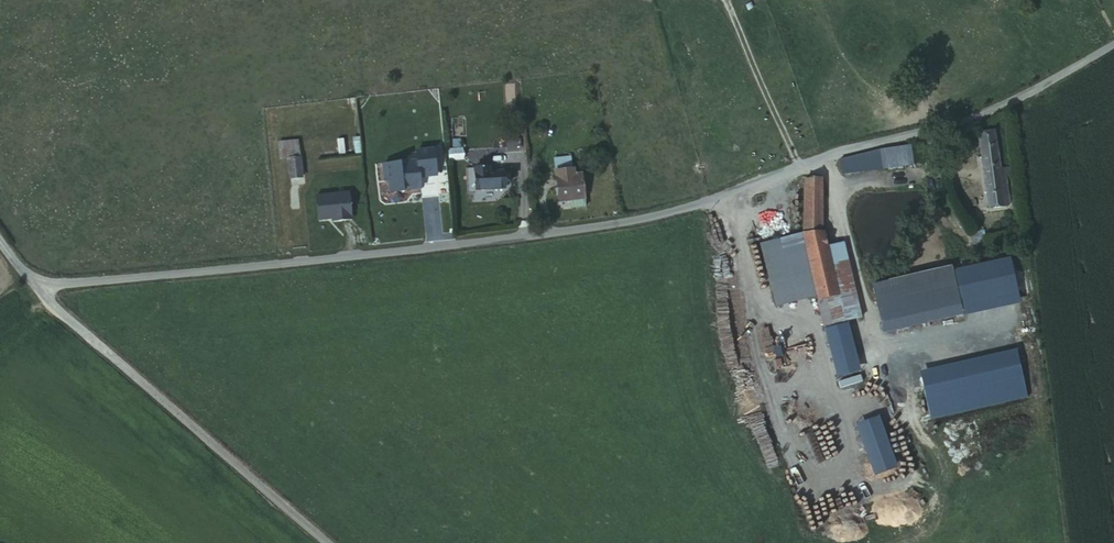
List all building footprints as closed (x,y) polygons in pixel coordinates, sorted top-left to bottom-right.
[(1011,179),(1008,159),(1002,160),(1001,154),(994,154),(989,122),(973,125),(985,202),(1002,199),(999,181),(1011,179)] [(421,152),(433,152),(431,127),(417,129),(421,152)] [(361,137),(337,140),(339,157),(363,154),(361,137)] [(921,152),(919,138),(839,155),(842,167),(921,152)] [(289,161),(299,160),(299,142),(288,142),(289,161)] [(451,161),(465,159),(463,148),(449,150),(451,161)] [(474,155),(474,164),(488,164),(488,155),(474,155)] [(488,164),(474,164),(475,180),(503,179),(503,163),(488,164)] [(577,168),(558,169),(560,200),(571,199),(571,207),(586,207),(586,199),(585,174),(578,174),(577,168)] [(825,171),(812,174),(803,176),(807,244),(822,309),(843,303),(827,238),(826,235),(825,171)] [(355,219),(351,191),(316,196),(320,224),(355,219)] [(862,309),(843,234),(827,238),(843,303),(846,313),(862,309)] [(822,309),(807,244),(756,256),(774,324),(820,310),(822,310),(822,309)] [(954,257),(874,277),(883,314),(963,295),(954,257)] [(822,310),(820,310),(823,319),(846,313),(843,303),(822,309),(822,310)] [(853,345),(846,313),(823,319),(831,351),(853,345)] [(858,362),(853,345),(831,351),(835,369),(858,362)] [(891,463),(874,422),(857,429),(874,470),(891,463)]
